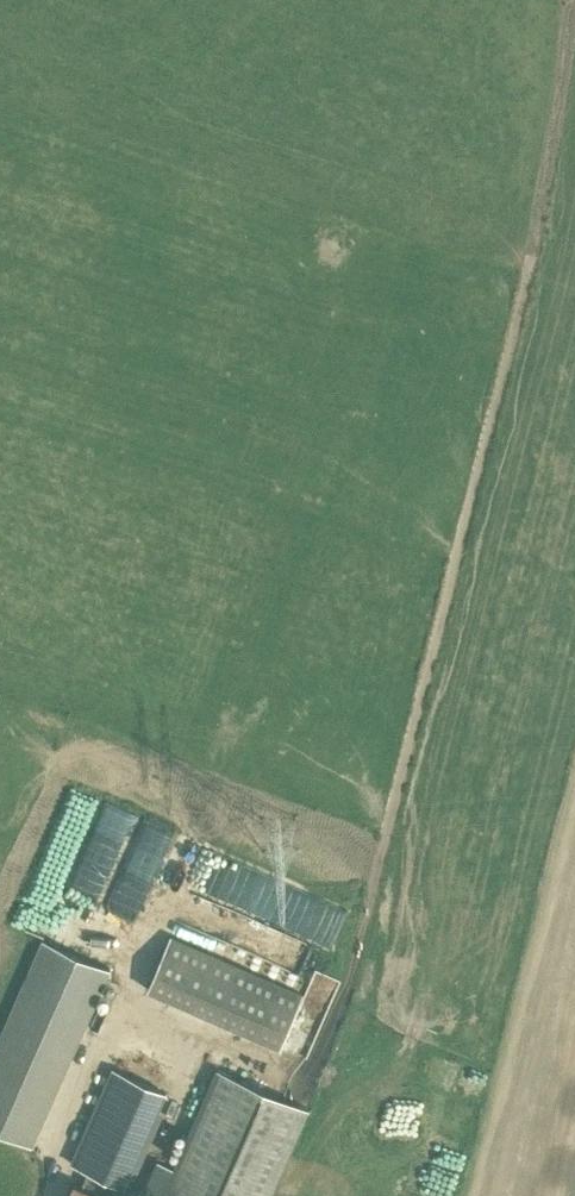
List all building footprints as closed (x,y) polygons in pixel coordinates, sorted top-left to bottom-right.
[(107,911),(137,922),(173,826),(143,815),(107,911)] [(148,988),(280,1047),(304,995),(172,936),(148,988)] [(111,969),(44,939),(0,1038),(0,1131),(32,1145),(111,969)] [(74,1184),(69,1195),(107,1195),(113,1180),(125,1185),(167,1092),(113,1068),(71,1162),(89,1170),(81,1187),(74,1184)] [(219,1069),(161,1195),(270,1195),(309,1109),(219,1069)]
